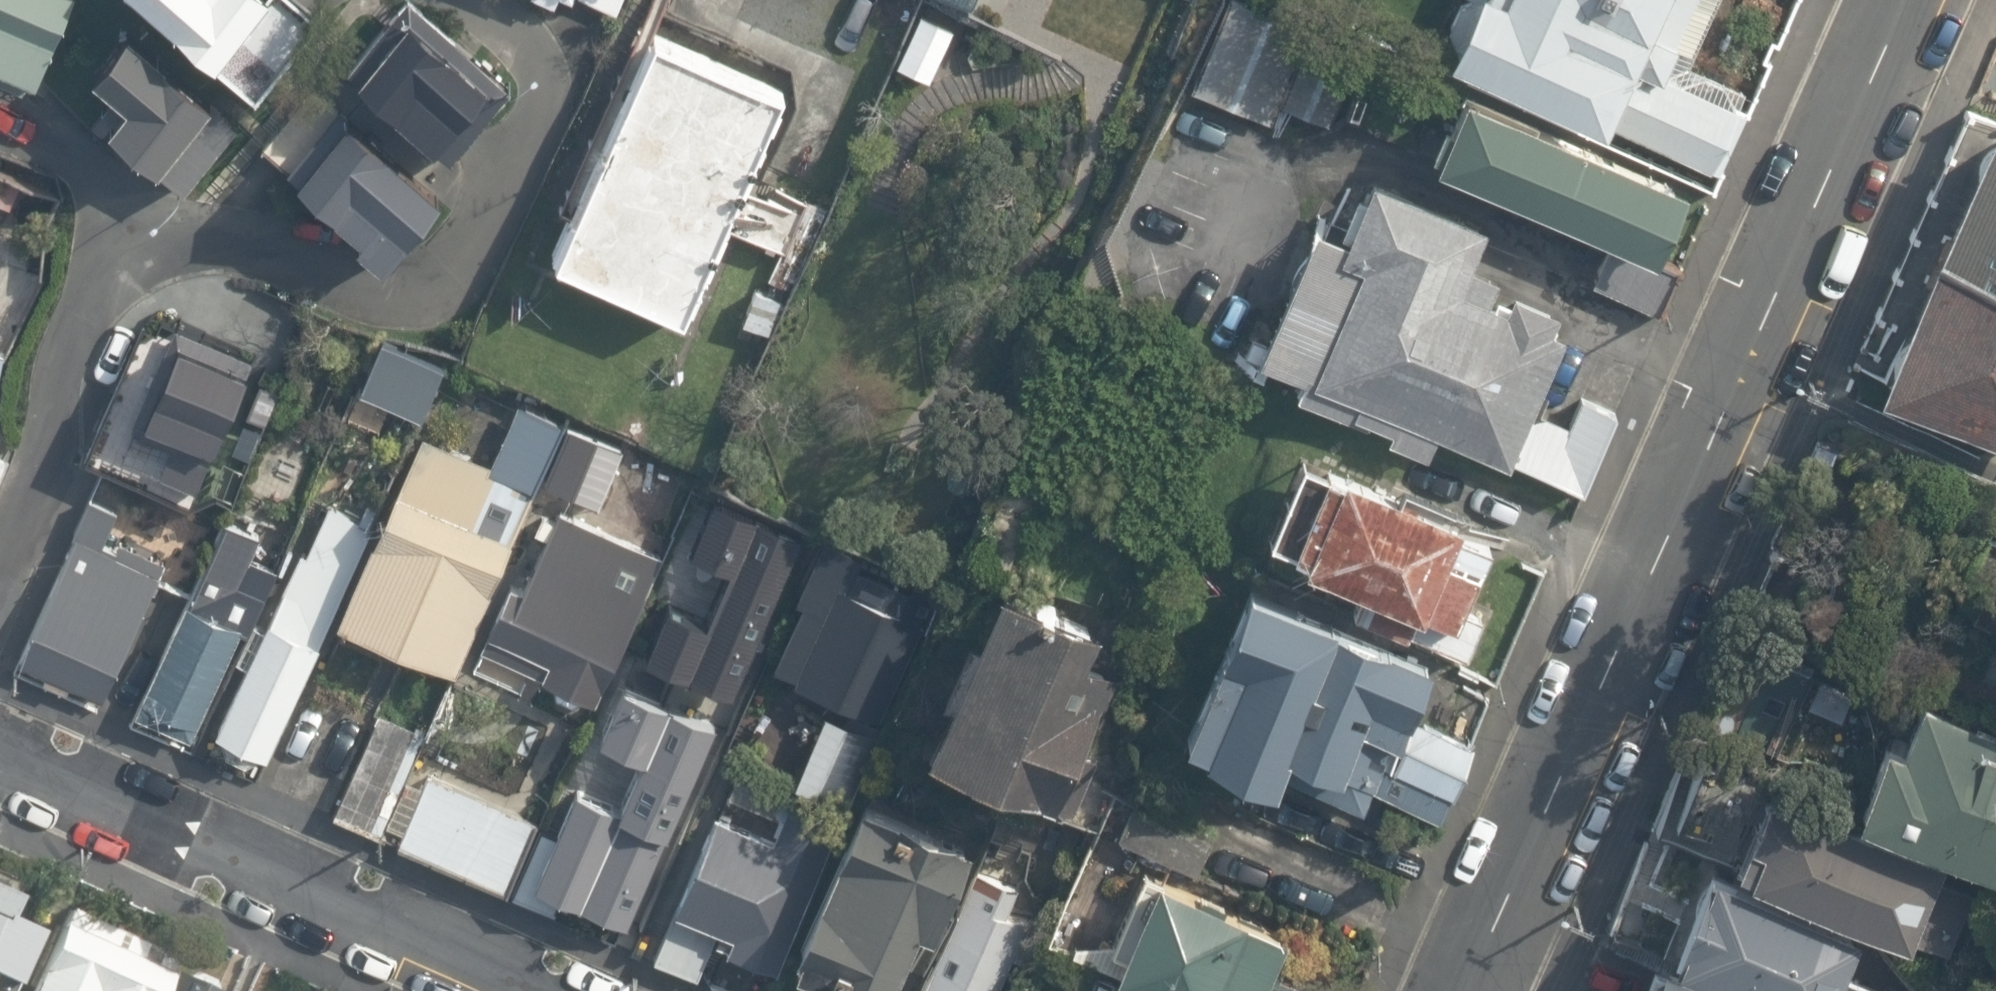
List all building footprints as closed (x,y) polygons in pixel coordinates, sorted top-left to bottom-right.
[(32,91),(67,0),(0,0),(0,79),(32,91)] [(250,86),(315,9),(304,0),(150,0),(250,86)] [(349,67),(454,160),(514,89),(412,0),(407,0),(349,67)] [(1435,46),(1715,167),(1749,90),(1684,62),(1711,0),(1455,0),(1435,46)] [(1309,32),(1242,5),(1201,92),(1269,122),(1309,32)] [(240,128),(131,32),(95,76),(115,94),(103,109),(117,121),(111,127),(186,191),(240,128)] [(787,93),(650,34),(553,249),(692,306),(730,221),(787,93)] [(1354,64),(1308,45),(1279,106),(1326,128),(1354,64)] [(1676,191),(1456,86),(1424,152),(1644,257),(1676,191)] [(385,268),(444,202),(315,90),(265,148),(365,238),(359,245),(385,268)] [(1994,114),(1935,245),(1995,273),(1995,114),(1994,114)] [(1355,186),(1342,180),(1324,218),(1307,211),(1241,358),(1421,439),(1429,419),(1571,483),(1609,400),(1575,384),(1560,417),(1523,400),(1556,326),(1542,319),(1549,304),(1506,285),(1499,301),(1482,293),(1491,274),(1460,260),(1479,216),(1365,165),(1355,186)] [(1935,245),(1874,380),(1995,435),(1995,273),(1935,245)] [(255,360),(170,321),(125,420),(168,439),(156,465),(198,484),(255,360)] [(439,362),(375,335),(353,387),(417,414),(439,362)] [(489,461),(417,429),(335,612),(455,666),(535,488),(564,423),(516,401),(489,461)] [(634,457),(580,434),(556,491),(610,513),(634,457)] [(1489,530),(1301,452),(1267,534),(1298,547),(1295,554),(1358,581),(1350,599),(1461,645),(1476,608),(1459,601),(1489,530)] [(664,601),(642,650),(728,689),(799,534),(711,494),(686,548),(727,566),(704,618),(664,601)] [(667,552),(547,498),(481,646),(600,699),(667,552)] [(117,516),(89,504),(14,672),(101,710),(164,569),(105,543),(117,516)] [(364,529),(312,506),(207,744),(259,767),(364,529)] [(282,550),(221,524),(135,718),(195,745),(282,550)] [(1126,630),(994,572),(923,732),(1055,790),(1126,630)] [(796,772),(739,748),(655,945),(708,968),(723,932),(782,957),(930,612),(838,573),(796,670),(833,686),(796,772)] [(1430,655),(1245,576),(1177,733),(1273,774),(1278,763),(1361,799),(1367,785),(1431,813),(1467,730),(1408,705),(1430,655)] [(720,731),(618,686),(543,857),(645,901),(720,731)] [(1914,690),(1895,734),(1876,726),(1846,795),(1995,860),(1995,725),(1914,690)] [(422,728),(374,706),(328,808),(376,829),(422,728)] [(1147,782),(1093,759),(1069,813),(1199,870),(1217,830),(1140,797),(1147,782)] [(540,816),(427,767),(395,838),(508,888),(540,816)] [(1950,854),(1766,775),(1733,853),(1917,932),(1950,854)] [(861,796),(792,956),(875,990),(902,990),(967,842),(861,796)] [(981,832),(911,990),(994,990),(1050,863),(981,832)] [(1704,854),(1662,949),(1756,990),(1913,990),(1845,960),(1861,925),(1704,854)] [(1144,862),(1101,962),(1170,990),(1336,990),(1259,959),(1277,918),(1144,862)] [(0,888),(0,990),(9,990),(35,931),(1,917),(12,893),(0,888)] [(63,911),(25,990),(165,990),(177,964),(63,911)] [(1655,954),(1639,990),(1739,990),(1655,954)] [(180,968),(169,990),(217,990),(219,985),(208,980),(205,973),(191,965),(180,968)] [(1099,976),(1092,990),(1133,990),(1099,976)]
